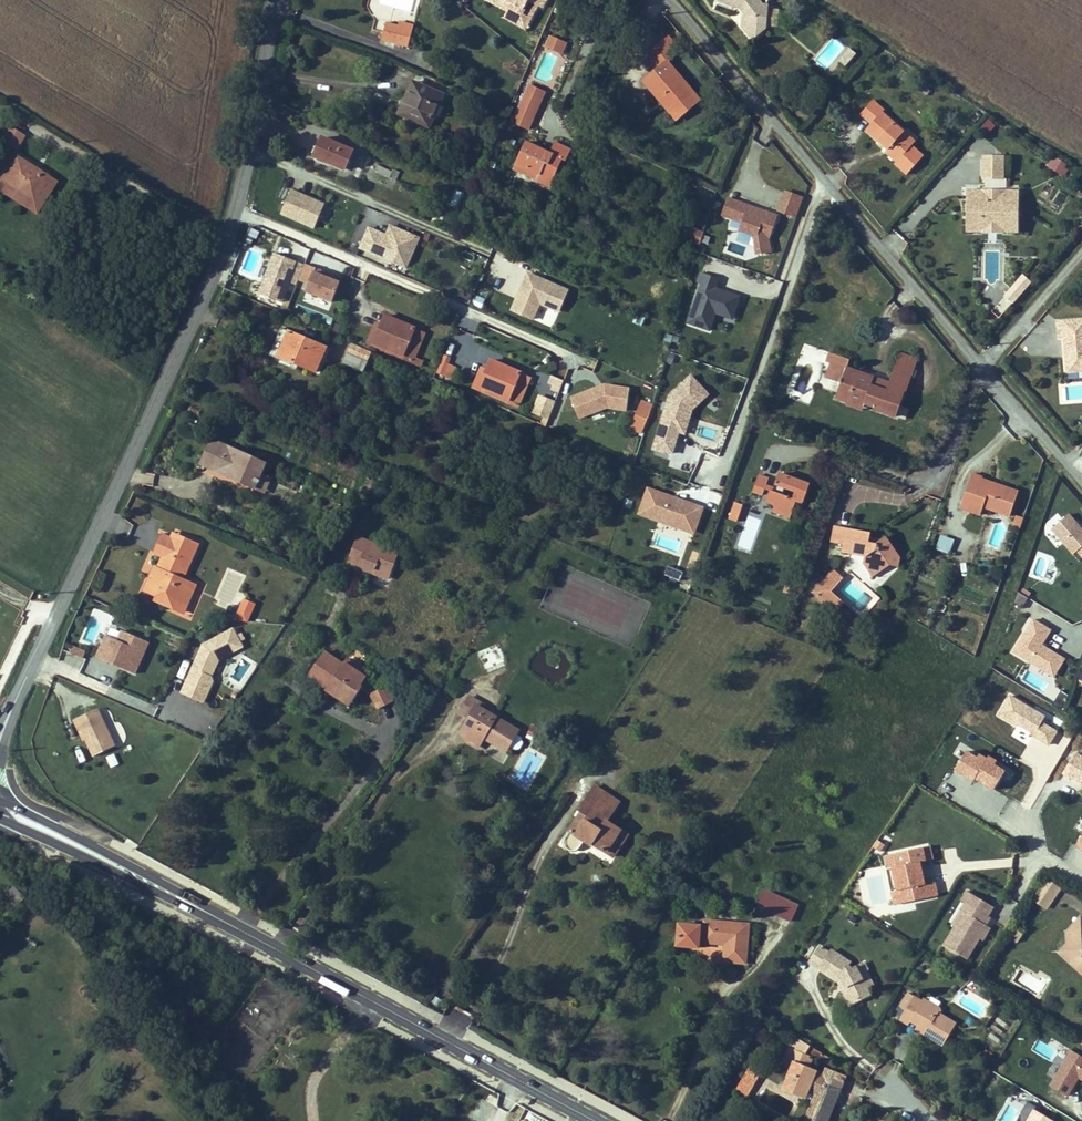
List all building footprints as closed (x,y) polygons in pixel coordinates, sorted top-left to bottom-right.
[(510,16),(514,8),(503,2),(504,0),(492,0),(490,5),(510,16)] [(530,30),(541,10),(545,12),(552,0),(504,0),(503,2),(514,8),(510,16),(508,18),(530,30)] [(718,1),(737,8),(738,7),(745,15),(743,17),(742,28),(749,29),(756,37),(766,29),(768,5),(763,5),(759,0),(719,0),(718,1)] [(745,15),(738,7),(737,8),(743,17),(745,15)] [(530,30),(508,18),(506,22),(528,33),(530,30)] [(401,21),(400,26),(414,29),(416,25),(401,21)] [(410,47),(414,29),(400,26),(387,23),(383,40),(410,47)] [(756,37),(749,29),(742,28),(752,41),(756,37)] [(549,35),(544,48),(562,55),(567,42),(549,35)] [(670,39),(665,43),(675,56),(680,51),(670,39)] [(661,102),(666,97),(682,116),(701,101),(668,62),(675,56),(665,43),(650,56),(660,68),(654,74),(662,83),(652,91),(661,102)] [(644,82),(652,91),(662,83),(654,74),(644,82)] [(413,82),(404,103),(409,105),(418,85),(413,82)] [(528,83),(511,123),(529,131),(546,91),(528,83)] [(439,118),(444,108),(438,106),(443,95),(418,85),(409,105),(404,103),(399,113),(430,127),(435,116),(439,118)] [(682,116),(666,97),(661,102),(677,121),(682,116)] [(884,111),(873,102),(861,116),(871,125),(865,132),(878,143),(881,140),(890,149),(887,152),(885,154),(897,164),(912,147),(901,137),(904,133),(882,113),(884,111)] [(988,119),(980,128),(988,134),(995,125),(988,119)] [(904,133),(901,137),(912,147),(916,143),(904,133)] [(323,138),(315,156),(345,169),(353,151),(323,138)] [(890,149),(881,140),(878,143),(887,152),(890,149)] [(517,164),(541,174),(538,181),(551,187),(563,160),(566,161),(571,150),(555,143),(550,153),(526,143),(517,164)] [(47,176),(7,150),(0,161),(0,178),(33,198),(47,176)] [(1063,177),(1070,165),(1052,155),(1046,167),(1063,177)] [(538,181),(541,174),(517,164),(513,171),(538,181)] [(377,166),(375,171),(397,180),(400,172),(394,169),(393,172),(377,166)] [(1005,166),(984,166),(984,186),(1005,186),(1005,166)] [(314,229),(325,203),(290,189),(280,215),(314,229)] [(797,219),(803,196),(784,191),(777,213),(797,219)] [(757,238),(753,252),(767,256),(779,213),(726,199),(721,217),(741,223),(738,233),(757,238)] [(983,203),(970,202),(970,213),(974,213),(974,218),(970,218),(970,233),(983,233),(983,229),(1005,229),(1005,233),(1018,233),(1018,211),(1006,211),(1006,199),(989,199),(989,206),(983,206),(983,203)] [(1018,199),(1006,199),(1006,211),(1018,211),(1018,199)] [(406,270),(420,237),(389,224),(385,234),(367,226),(357,250),(406,270)] [(708,244),(710,234),(689,228),(686,239),(708,244)] [(983,233),(970,233),(970,239),(1017,239),(1018,233),(1005,233),(1005,229),(983,229),(983,233)] [(463,250),(460,256),(472,261),(474,255),(463,250)] [(332,306),(341,278),(270,255),(257,295),(282,303),(289,281),(306,287),(302,301),(316,305),(317,301),(332,306)] [(525,272),(510,311),(553,328),(568,289),(525,272)] [(716,316),(735,322),(742,295),(717,288),(720,278),(700,272),(685,325),(711,332),(716,316)] [(1022,274),(994,310),(1002,317),(1031,281),(1022,274)] [(415,327),(385,314),(381,324),(373,342),(403,355),(415,327)] [(377,321),(367,343),(372,346),(373,342),(381,324),(377,321)] [(1058,325),(1059,342),(1065,342),(1066,352),(1069,352),(1069,359),(1066,359),(1067,373),(1076,372),(1079,369),(1081,369),(1081,323),(1058,325)] [(415,327),(403,355),(401,358),(421,366),(424,360),(416,357),(426,332),(415,327)] [(271,353),(279,357),(290,333),(281,329),(271,353)] [(279,357),(316,372),(326,348),(290,333),(279,357)] [(677,344),(678,336),(664,334),(663,342),(677,344)] [(371,352),(364,350),(359,359),(367,362),(371,352)] [(846,370),(850,360),(831,353),(827,363),(834,365),(846,370)] [(347,354),(343,364),(363,373),(368,362),(367,362),(359,359),(347,354)] [(909,368),(906,376),(893,371),(888,385),(891,386),(906,391),(907,391),(918,360),(900,354),(896,363),(909,368)] [(446,356),(443,363),(449,366),(452,358),(446,356)] [(473,385),(509,400),(520,372),(490,359),(486,369),(481,367),(473,385)] [(443,363),(439,373),(445,376),(449,366),(443,363)] [(896,363),(893,371),(906,376),(909,368),(896,363)] [(828,379),(841,384),(846,370),(834,365),(828,379)] [(846,370),(841,384),(847,386),(852,372),(846,370)] [(665,397),(652,450),(674,455),(678,437),(689,428),(693,413),(710,399),(705,418),(725,402),(713,399),(690,371),(688,378),(665,397)] [(531,377),(520,372),(509,400),(507,403),(526,410),(529,404),(521,400),(531,377)] [(847,386),(841,384),(835,398),(847,403),(849,398),(865,404),(875,408),(874,410),(896,417),(906,391),(891,386),(890,390),(881,386),(880,389),(871,386),(873,379),(852,372),(847,386)] [(558,394),(563,380),(552,376),(547,390),(558,394)] [(888,385),(873,379),(871,386),(880,389),(881,386),(890,390),(891,386),(888,385)] [(578,421),(629,404),(621,381),(570,398),(578,421)] [(547,422),(555,402),(537,395),(529,416),(547,422)] [(849,398),(847,403),(846,405),(862,411),(865,404),(849,398)] [(902,407),(898,418),(905,420),(909,410),(902,407)] [(641,434),(648,418),(637,413),(630,429),(641,434)] [(678,437),(677,456),(687,456),(688,448),(696,448),(696,438),(678,437)] [(266,463),(239,451),(237,456),(225,450),(227,446),(211,439),(202,460),(217,467),(215,471),(255,489),(261,474),(266,463)] [(225,450),(237,456),(239,451),(227,446),(225,450)] [(215,471),(217,467),(202,460),(200,464),(215,471)] [(272,479),(261,474),(255,489),(265,494),(272,479)] [(792,514),(796,501),(803,503),(809,485),(779,474),(775,488),(774,490),(771,489),(766,501),(775,505),(774,507),(792,514)] [(984,508),(1010,517),(1018,493),(1000,486),(1000,489),(981,483),(982,479),(983,477),(973,474),(961,508),(969,511),(971,503),(984,508)] [(763,495),(766,487),(766,485),(768,479),(759,475),(753,492),(763,495)] [(981,483),(1000,489),(1000,486),(982,479),(981,483)] [(646,487),(637,516),(694,534),(703,504),(686,499),(646,487)] [(737,522),(743,504),(733,501),(727,519),(737,522)] [(971,503),(969,511),(981,515),(984,508),(971,503)] [(790,518),(792,514),(774,507),(773,512),(790,518)] [(1079,562),(1081,560),(1081,528),(1069,513),(1050,529),(1079,562)] [(1020,529),(1024,517),(1018,515),(1014,526),(1020,529)] [(874,572),(887,563),(889,565),(893,563),(896,551),(887,537),(883,540),(878,544),(869,542),(870,536),(870,533),(835,526),(832,542),(846,545),(845,553),(865,557),(865,559),(874,572)] [(180,542),(182,537),(175,533),(172,539),(180,542)] [(171,597),(185,604),(194,583),(185,579),(200,545),(182,537),(180,542),(172,539),(163,534),(155,552),(164,557),(159,568),(163,569),(158,578),(152,575),(145,592),(157,597),(169,602),(171,597)] [(940,535),(935,550),(949,554),(954,539),(940,535)] [(360,568),(361,565),(391,576),(399,554),(358,538),(348,564),(360,568)] [(691,550),(686,569),(693,571),(699,552),(691,550)] [(898,567),(901,558),(896,551),(893,563),(889,565),(898,567)] [(873,577),(889,565),(887,563),(874,572),(865,559),(864,563),(873,577)] [(389,579),(391,576),(361,565),(360,568),(389,579)] [(152,575),(158,578),(163,569),(159,568),(156,566),(152,575)] [(680,581),(683,572),(667,567),(664,577),(680,581)] [(845,604),(831,593),(844,578),(832,568),(810,595),(835,615),(845,604)] [(186,614),(198,586),(194,583),(185,604),(171,597),(169,602),(157,597),(155,600),(186,614)] [(1022,607),(1027,598),(1017,592),(1012,602),(1022,607)] [(241,599),(235,619),(248,624),(255,603),(241,599)] [(1055,678),(1066,659),(1042,646),(1051,629),(1030,618),(1010,654),(1055,678)] [(203,636),(181,695),(205,703),(222,655),(235,660),(244,636),(222,628),(217,641),(203,636)] [(144,653),(148,644),(139,640),(135,649),(144,653)] [(477,652),(485,670),(489,669),(506,662),(498,644),(477,652)] [(72,645),(68,653),(82,660),(86,652),(72,645)] [(353,701),(361,689),(363,687),(361,686),(363,684),(367,678),(360,674),(344,664),(343,665),(324,653),(307,677),(327,689),(330,685),(353,701)] [(347,659),(344,664),(360,674),(363,670),(347,659)] [(361,686),(363,687),(361,689),(371,695),(376,693),(363,684),(361,686)] [(353,701),(330,685),(327,689),(326,691),(350,706),(353,701)] [(371,695),(379,709),(393,702),(387,687),(376,693),(371,695)] [(469,737),(467,740),(479,746),(484,739),(507,752),(518,731),(481,709),(477,707),(479,703),(470,697),(461,712),(470,718),(462,732),(469,737)] [(93,757),(114,747),(97,709),(73,721),(77,729),(80,728),(86,741),(93,757)] [(532,726),(528,735),(544,742),(547,733),(532,726)] [(80,728),(77,729),(83,742),(86,741),(80,728)] [(542,745),(544,742),(528,735),(527,739),(542,745)] [(478,749),(479,746),(467,740),(466,742),(468,743),(478,749)] [(109,768),(118,766),(115,754),(106,756),(109,768)] [(581,845),(584,841),(586,838),(593,843),(613,857),(627,835),(606,821),(618,803),(618,802),(595,787),(579,811),(582,812),(589,817),(584,823),(578,819),(568,833),(564,839),(564,842),(564,844),(564,846),(566,848),(567,850),(570,851),(572,851),(575,851),(577,850),(578,849),(581,845)] [(582,812),(578,819),(584,823),(589,817),(582,812)] [(586,838),(584,841),(591,846),(593,843),(586,838)] [(884,854),(892,905),(939,898),(936,881),(925,883),(922,862),(934,860),(932,847),(884,854)] [(1048,880),(1044,887),(1057,896),(1062,889),(1048,880)] [(1048,910),(1057,896),(1044,887),(1034,901),(1048,910)] [(5,896),(14,905),(22,898),(12,889),(5,896)] [(1071,903),(1075,897),(1062,889),(1059,895),(1071,903)] [(945,945),(967,959),(980,938),(988,926),(985,924),(990,916),(979,910),(984,901),(969,892),(963,901),(967,903),(962,910),(966,912),(961,920),(945,945)] [(798,906),(773,894),(766,910),(791,922),(798,906)] [(967,903),(963,901),(955,915),(961,920),(966,912),(962,910),(967,903)] [(995,908),(984,901),(979,910),(990,916),(995,908)] [(1078,931),(1081,934),(1080,917),(1067,932),(1067,944),(1078,931)] [(711,922),(710,928),(679,925),(678,941),(703,943),(726,945),(724,962),(746,964),(749,925),(711,922)] [(992,929),(988,926),(980,938),(985,941),(992,929)] [(1016,928),(1010,938),(1017,942),(1023,933),(1016,928)] [(1081,940),(1081,934),(1078,931),(1067,944),(1063,948),(1071,956),(1071,965),(1081,975),(1081,943),(1081,940)] [(820,947),(810,963),(838,982),(842,977),(845,979),(849,986),(846,988),(849,994),(846,996),(851,1006),(871,996),(867,989),(860,975),(867,972),(868,971),(865,965),(854,970),(849,966),(851,962),(832,950),(830,953),(820,947)] [(1071,965),(1071,956),(1063,948),(1058,954),(1071,965)] [(860,975),(867,989),(874,986),(867,972),(860,975)] [(839,982),(846,996),(849,994),(846,988),(849,986),(845,979),(842,977),(838,982),(839,982)] [(945,1047),(957,1021),(938,1013),(941,1005),(908,990),(895,1020),(909,1026),(907,1030),(945,1047)] [(821,1081),(822,1077),(814,1074),(815,1070),(807,1067),(811,1058),(828,1064),(831,1059),(794,1037),(789,1048),(799,1052),(794,1063),(789,1066),(787,1071),(789,1076),(783,1091),(813,1103),(805,1120),(826,1120),(839,1089),(821,1081)] [(782,1062),(787,1071),(789,1066),(794,1063),(799,1052),(789,1048),(788,1048),(782,1062)] [(1081,1082),(1081,1056),(1070,1049),(1049,1088),(1068,1098),(1078,1080),(1081,1082)] [(749,1068),(758,1073),(761,1075),(765,1069),(753,1063),(749,1068)] [(754,1080),(758,1073),(749,1068),(746,1075),(751,1078),(754,1080)] [(826,1068),(824,1073),(822,1077),(821,1081),(839,1089),(845,1076),(826,1068)] [(737,1089),(749,1096),(754,1088),(748,1085),(751,1078),(746,1075),(737,1089)] [(1054,1120),(1036,1111),(1038,1106),(1019,1097),(1016,1103),(1013,1102),(1009,1110),(1027,1118),(1025,1120),(1054,1120)] [(1015,1119),(1006,1112),(998,1120),(1014,1120),(1015,1119)]
